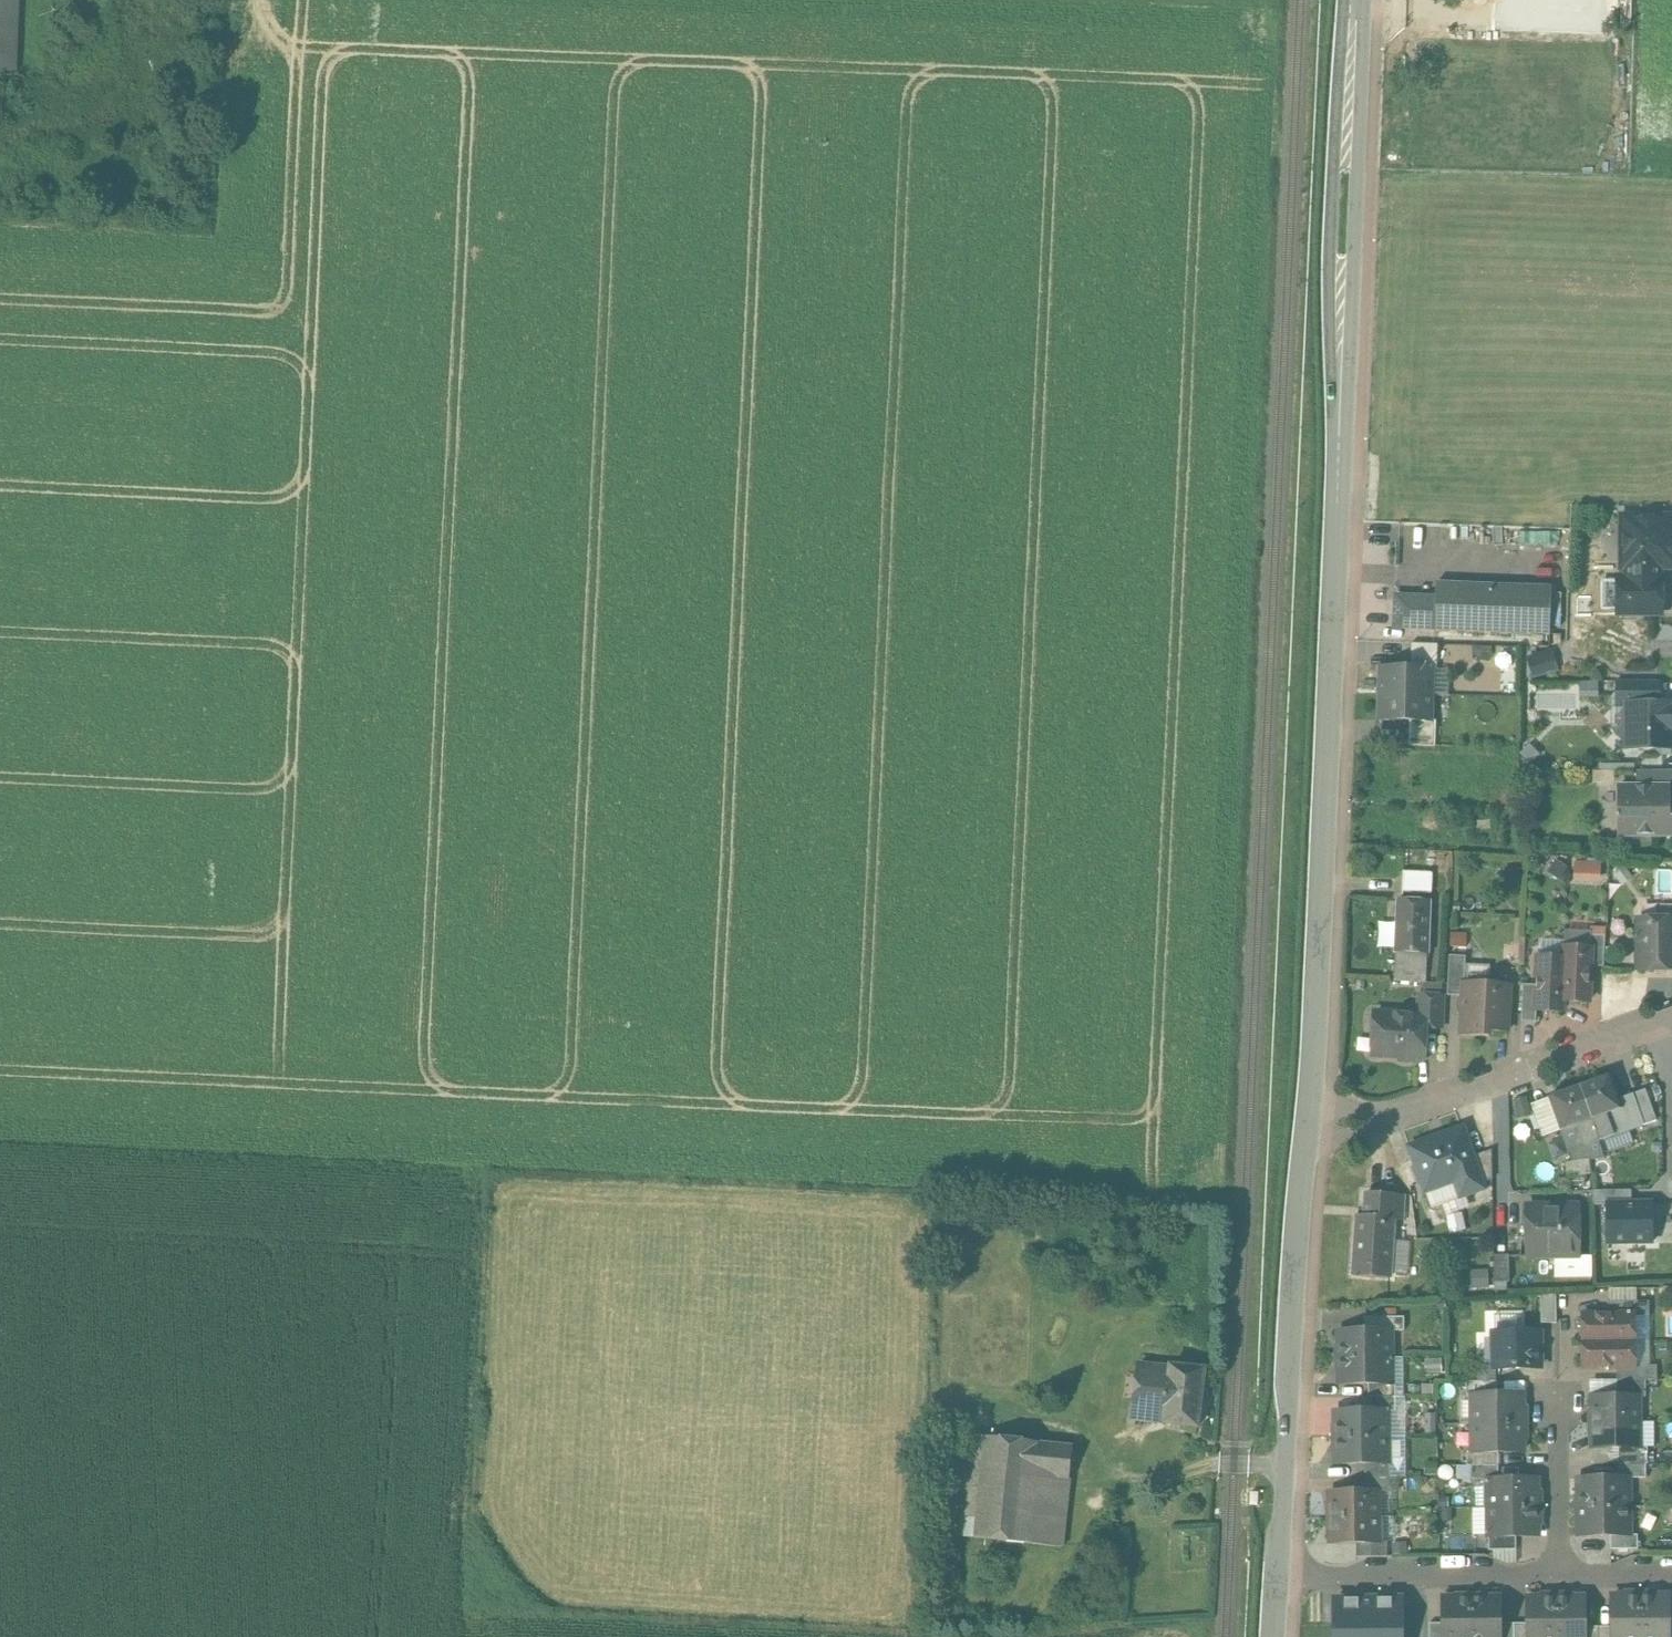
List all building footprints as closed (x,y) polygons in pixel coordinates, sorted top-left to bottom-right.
[(21,69),(24,0),(0,0),(0,68),(21,69)] [(1659,579),(1659,568),(1662,568),(1671,559),(1671,532),(1659,519),(1623,519),(1623,568),(1628,567),(1628,579),(1659,579)] [(1662,579),(1659,579),(1628,579),(1618,579),(1618,614),(1662,613),(1662,579)] [(1552,587),(1436,583),(1434,629),(1434,631),(1550,635),(1552,587)] [(1436,597),(1404,596),(1395,604),(1394,628),(1434,629),(1436,597)] [(1671,657),(1671,625),(1659,625),(1658,639),(1648,639),(1648,656),(1671,657)] [(1438,644),(1411,644),(1411,668),(1433,668),(1433,669),(1437,670),(1438,644)] [(1531,674),(1559,671),(1557,652),(1530,655),(1531,674)] [(1411,668),(1380,667),(1379,694),(1432,695),(1433,669),(1433,668),(1411,668)] [(1658,683),(1618,683),(1618,706),(1628,706),(1628,705),(1658,705),(1658,683)] [(1537,709),(1574,706),(1573,693),(1536,695),(1537,709)] [(1432,695),(1379,694),(1378,720),(1409,721),(1431,722),(1432,720),(1432,695)] [(1628,705),(1628,706),(1628,723),(1617,733),(1633,749),(1657,749),(1662,754),(1670,754),(1671,752),(1671,736),(1671,735),(1671,729),(1671,709),(1671,705),(1658,705),(1628,705)] [(1431,722),(1409,721),(1409,746),(1435,746),(1436,720),(1432,720),(1431,722)] [(1636,771),(1636,787),(1669,787),(1671,787),(1671,771),(1636,771)] [(1619,787),(1619,815),(1617,815),(1617,819),(1619,819),(1619,836),(1671,836),(1671,819),(1669,819),(1669,787),(1636,787),(1619,787)] [(1449,853),(1426,852),(1424,872),(1432,873),(1436,873),(1435,890),(1448,891),(1449,853)] [(1576,862),(1577,880),(1604,878),(1603,860),(1576,862)] [(1424,872),(1403,872),(1402,892),(1431,894),(1432,873),(1424,872)] [(1430,902),(1398,900),(1394,981),(1427,983),(1426,982),(1430,902)] [(1638,919),(1638,970),(1671,970),(1671,919),(1638,919)] [(1605,936),(1591,936),(1590,949),(1591,949),(1591,966),(1604,967),(1605,936)] [(1590,949),(1564,948),(1564,958),(1565,959),(1563,1001),(1589,1002),(1591,966),(1591,949),(1590,949)] [(1466,956),(1450,956),(1448,995),(1463,996),(1463,983),(1465,983),(1466,956)] [(1564,958),(1538,957),(1537,985),(1536,1010),(1537,1010),(1563,1012),(1563,1001),(1565,959),(1564,958)] [(1465,983),(1463,983),(1463,996),(1461,1035),(1490,1036),(1490,1031),(1508,1032),(1510,985),(1465,983)] [(1537,985),(1523,985),(1522,1021),(1536,1022),(1537,1010),(1536,1010),(1537,985)] [(1443,997),(1420,996),(1419,1016),(1426,1016),(1426,1028),(1441,1029),(1443,997)] [(1419,1016),(1374,1014),(1373,1037),(1378,1042),(1377,1055),(1398,1056),(1402,1060),(1420,1061),(1424,1057),(1426,1028),(1426,1016),(1419,1016)] [(1611,1076),(1550,1098),(1561,1131),(1578,1124),(1586,1145),(1614,1135),(1606,1115),(1623,1109),(1611,1076)] [(1578,1124),(1561,1131),(1569,1152),(1586,1145),(1578,1124)] [(1463,1128),(1410,1147),(1425,1192),(1455,1181),(1461,1196),(1484,1188),(1482,1182),(1473,1156),(1463,1128)] [(1613,1152),(1616,1141),(1614,1135),(1586,1145),(1590,1160),(1605,1158),(1605,1153),(1613,1152)] [(1492,1150),(1473,1156),(1482,1182),(1492,1179),(1492,1150)] [(1605,1158),(1590,1160),(1592,1174),(1607,1172),(1605,1158)] [(1590,1160),(1567,1162),(1569,1177),(1592,1174),(1590,1160)] [(1405,1196),(1366,1193),(1365,1216),(1358,1216),(1354,1275),(1390,1278),(1394,1220),(1404,1221),(1405,1196)] [(1558,1204),(1558,1210),(1527,1211),(1527,1258),(1579,1257),(1579,1204),(1558,1204)] [(1609,1205),(1609,1244),(1653,1244),(1653,1204),(1609,1205)] [(1510,1255),(1494,1255),(1495,1282),(1510,1282),(1510,1255)] [(1468,1270),(1468,1289),(1489,1288),(1489,1270),(1468,1270)] [(1557,1323),(1556,1292),(1541,1293),(1542,1324),(1557,1323)] [(1650,1301),(1609,1302),(1609,1316),(1635,1315),(1635,1316),(1650,1316),(1650,1301)] [(1635,1316),(1635,1315),(1609,1316),(1583,1316),(1583,1341),(1635,1341),(1635,1316)] [(1404,1317),(1364,1317),(1364,1331),(1390,1331),(1405,1331),(1404,1317)] [(1364,1331),(1340,1331),(1341,1358),(1391,1357),(1390,1331),(1364,1331)] [(1540,1368),(1539,1332),(1495,1333),(1495,1368),(1540,1368)] [(1635,1341),(1583,1341),(1584,1367),(1617,1367),(1635,1367),(1635,1366),(1635,1341)] [(1391,1357),(1341,1358),(1341,1384),(1369,1384),(1391,1384),(1391,1357)] [(1170,1366),(1170,1369),(1139,1365),(1138,1367),(1145,1368),(1139,1412),(1133,1412),(1133,1414),(1164,1417),(1163,1423),(1198,1427),(1205,1369),(1170,1366)] [(1635,1366),(1635,1367),(1617,1367),(1617,1380),(1646,1380),(1657,1380),(1657,1366),(1635,1366)] [(1646,1380),(1617,1380),(1617,1397),(1638,1397),(1646,1397),(1646,1380)] [(1498,1395),(1498,1381),(1467,1382),(1467,1396),(1473,1396),(1473,1395),(1498,1395)] [(1396,1384),(1393,1384),(1391,1384),(1369,1384),(1369,1397),(1396,1397),(1396,1384)] [(1498,1395),(1473,1395),(1473,1396),(1474,1424),(1522,1423),(1522,1394),(1498,1395)] [(1396,1397),(1369,1397),(1369,1411),(1387,1411),(1396,1411),(1396,1397)] [(1638,1397),(1617,1397),(1593,1397),(1593,1423),(1639,1422),(1638,1397)] [(1387,1411),(1369,1411),(1337,1411),(1337,1438),(1387,1437),(1387,1411)] [(1639,1447),(1639,1422),(1593,1423),(1594,1448),(1619,1448),(1639,1448),(1639,1447)] [(1523,1452),(1522,1423),(1474,1424),(1474,1452),(1474,1453),(1499,1453),(1523,1452)] [(985,1437),(964,1435),(953,1536),(974,1538),(985,1437)] [(1038,1442),(985,1437),(974,1538),(1027,1544),(1031,1514),(1066,1517),(1070,1479),(1035,1475),(1038,1442)] [(1387,1463),(1387,1437),(1337,1438),(1338,1464),(1366,1464),(1387,1464),(1387,1463)] [(1073,1446),(1038,1442),(1035,1475),(1070,1479),(1073,1446)] [(1648,1464),(1648,1447),(1639,1447),(1639,1448),(1619,1448),(1619,1465),(1646,1464),(1648,1464)] [(1499,1466),(1499,1453),(1474,1453),(1474,1452),(1467,1452),(1467,1466),(1471,1466),(1499,1466)] [(1387,1463),(1387,1464),(1366,1464),(1366,1478),(1393,1478),(1393,1463),(1387,1463)] [(1647,1478),(1646,1464),(1619,1465),(1619,1478),(1628,1478),(1647,1478)] [(1499,1479),(1499,1466),(1471,1466),(1472,1480),(1488,1480),(1489,1479),(1499,1479)] [(1393,1478),(1366,1478),(1366,1492),(1377,1492),(1397,1492),(1397,1477),(1393,1478)] [(1628,1478),(1619,1478),(1579,1478),(1580,1507),(1629,1507),(1628,1478)] [(1499,1479),(1489,1479),(1488,1480),(1489,1508),(1538,1508),(1537,1479),(1499,1479)] [(1366,1492),(1332,1492),(1332,1518),(1378,1517),(1377,1492),(1366,1492)] [(1629,1535),(1629,1507),(1580,1507),(1580,1536),(1611,1536),(1629,1536),(1629,1535)] [(1538,1537),(1538,1508),(1489,1508),(1489,1537),(1516,1537),(1538,1537)] [(1066,1517),(1031,1514),(1027,1544),(1063,1548),(1066,1517)] [(1378,1517),(1332,1518),(1333,1544),(1357,1543),(1378,1543),(1378,1517)] [(1629,1535),(1629,1536),(1611,1536),(1611,1550),(1639,1549),(1638,1535),(1629,1535)] [(1516,1551),(1516,1537),(1489,1537),(1489,1551),(1516,1551)] [(1378,1543),(1357,1543),(1357,1558),(1388,1557),(1388,1542),(1378,1543)] [(1641,1597),(1612,1597),(1612,1627),(1612,1636),(1641,1636),(1641,1597)] [(1670,1597),(1641,1597),(1641,1636),(1670,1636),(1670,1635),(1670,1597)] [(1501,1598),(1472,1599),(1472,1636),(1501,1636),(1501,1624),(1501,1598)] [(1557,1598),(1528,1598),(1528,1624),(1528,1636),(1557,1636),(1557,1598)] [(1585,1598),(1557,1598),(1557,1636),(1586,1636),(1586,1627),(1585,1598)] [(1402,1599),(1335,1600),(1336,1636),(1402,1636),(1402,1599)] [(1443,1599),(1443,1624),(1443,1636),(1472,1636),(1472,1599),(1443,1599)] [(1443,1624),(1430,1624),(1430,1636),(1443,1636),(1443,1624)] [(1514,1624),(1501,1624),(1501,1636),(1515,1636),(1514,1624)] [(1528,1624),(1514,1624),(1515,1636),(1528,1636),(1528,1624)] [(1599,1627),(1586,1627),(1586,1636),(1599,1636),(1599,1627)] [(1599,1627),(1599,1636),(1612,1636),(1612,1627),(1599,1627)]
